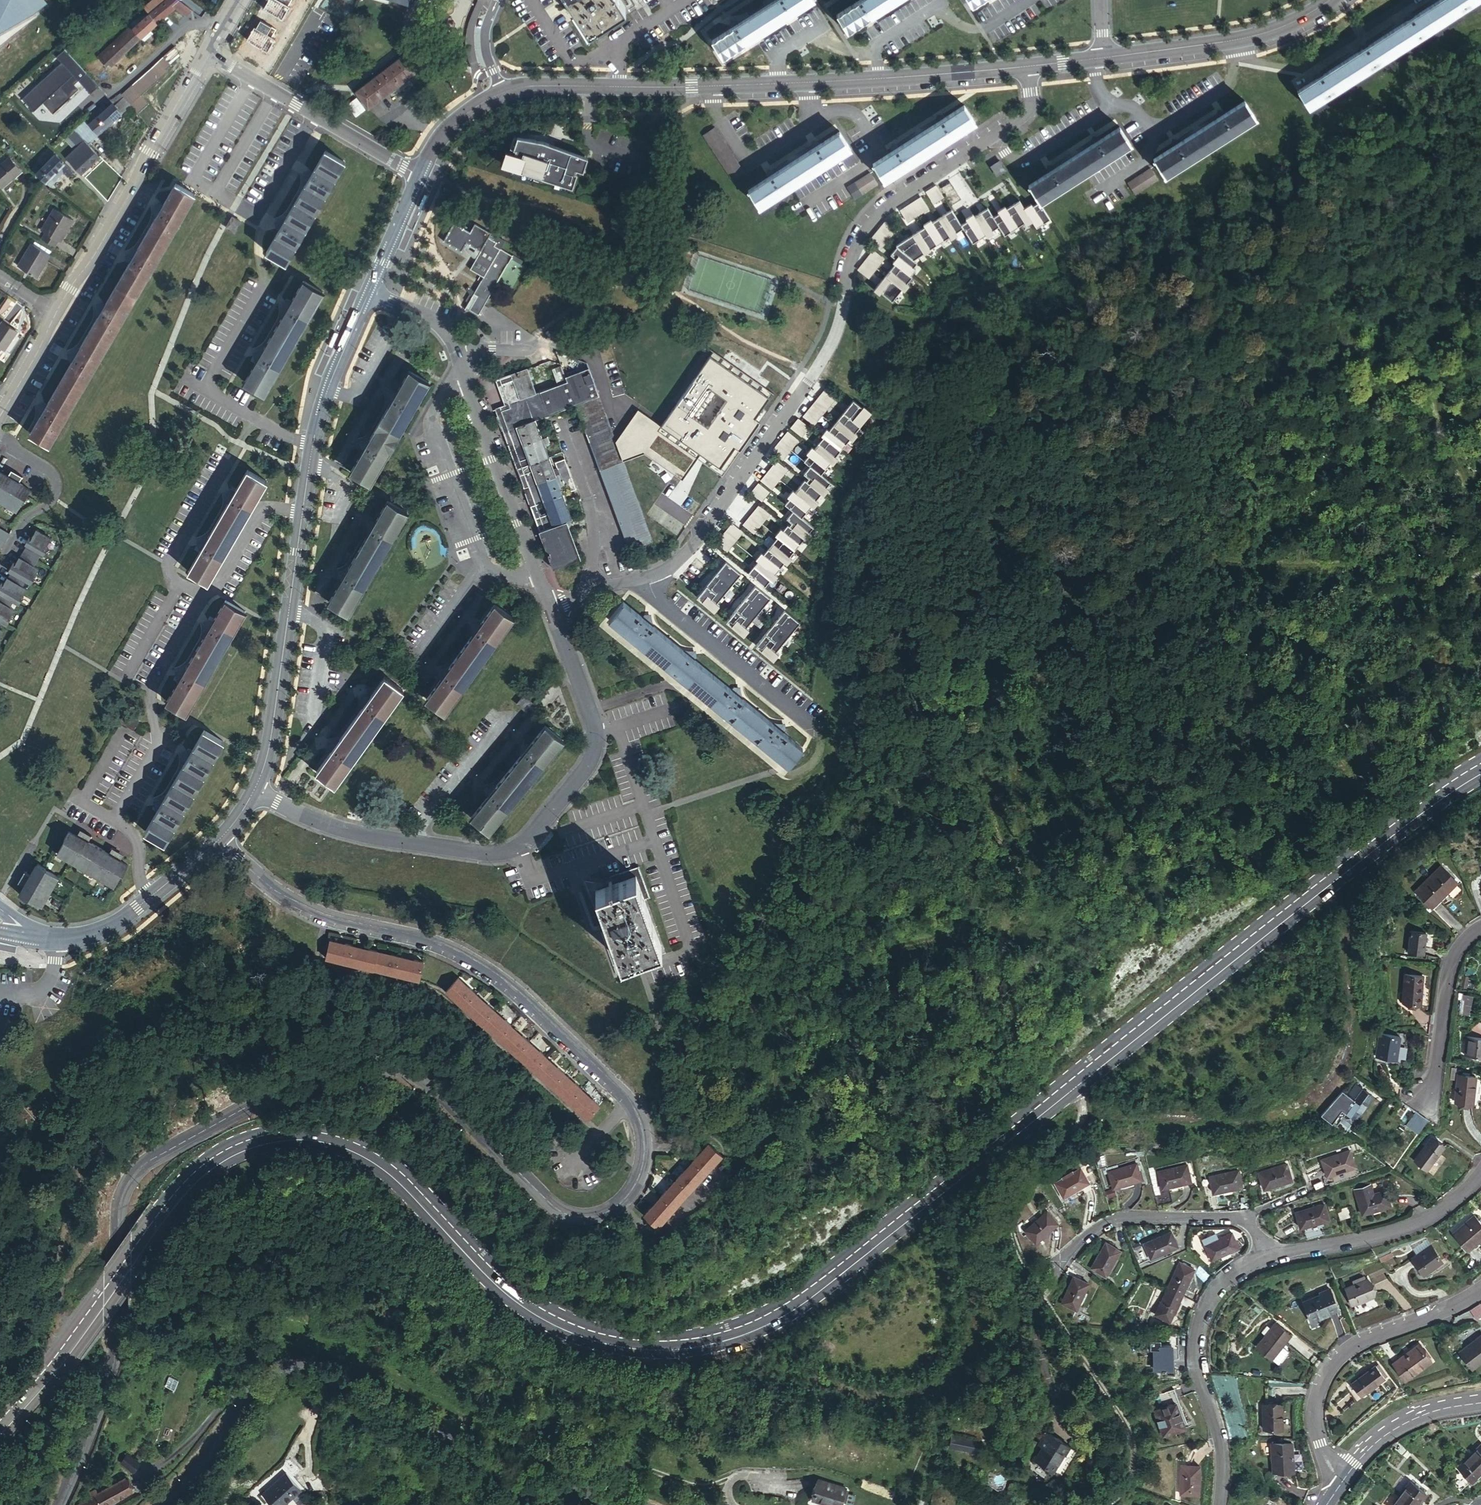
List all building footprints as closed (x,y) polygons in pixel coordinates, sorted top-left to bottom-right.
[(31,6),(37,13),(50,2),(48,0),(0,0),(0,32),(31,6)] [(196,11),(184,0),(182,2),(180,0),(162,0),(149,12),(158,22),(175,6),(177,8),(178,7),(189,17),(196,11)] [(589,28),(625,5),(621,0),(571,0),(589,28)] [(712,40),(723,56),(811,0),(776,0),(712,40)] [(837,15),(847,31),(895,0),(861,0),(837,15)] [(1298,89),(1308,105),(1472,0),(1436,0),(1298,89)] [(150,30),(158,22),(149,12),(100,57),(109,67),(142,37),(150,30)] [(153,34),(150,30),(142,37),(145,41),(153,34)] [(169,49),(174,55),(180,50),(175,44),(169,49)] [(99,83),(66,47),(58,54),(63,60),(24,95),(34,108),(44,100),(53,110),(79,86),(75,81),(79,78),(83,82),(91,90),(99,83)] [(121,90),(132,103),(137,110),(147,102),(140,93),(168,69),(165,67),(170,62),(168,60),(174,55),(169,49),(121,90)] [(417,73),(404,56),(356,91),(368,108),(417,73)] [(110,97),(113,101),(115,104),(123,97),(129,105),(132,103),(121,90),(120,89),(110,97)] [(89,121),(98,132),(129,105),(123,97),(115,104),(113,101),(89,121)] [(1254,117),(1244,101),(1154,159),(1165,175),(1254,117)] [(974,121),(963,104),(873,163),(884,179),(974,121)] [(86,118),(74,127),(76,129),(88,141),(98,132),(89,121),(86,118)] [(744,172),(715,126),(703,134),(732,180),(744,172)] [(1130,143),(1120,127),(1029,186),(1040,202),(1130,143)] [(88,141),(76,129),(70,135),(79,145),(67,156),(82,172),(100,155),(88,141)] [(850,147),(840,131),(749,189),(760,205),(850,147)] [(543,141),(518,137),(513,137),(509,151),(512,152),(511,155),(505,154),(501,168),(573,188),(577,173),(576,173),(577,170),(580,170),(585,156),(549,146),(549,144),(543,141)] [(47,180),(50,183),(55,178),(50,173),(59,165),(61,163),(65,166),(68,163),(56,151),(36,170),(47,180)] [(325,152),(267,251),(285,262),(344,163),(325,152)] [(7,156),(0,165),(0,183),(5,187),(21,168),(7,156)] [(1006,170),(999,161),(991,166),(997,176),(1006,170)] [(68,163),(65,166),(61,163),(59,165),(64,170),(68,174),(73,169),(68,163)] [(50,173),(55,178),(64,170),(59,165),(50,173)] [(1158,179),(1150,168),(1127,183),(1135,194),(1158,179)] [(877,183),(870,172),(847,186),(855,198),(877,183)] [(196,195),(177,184),(30,433),(49,444),(196,195)] [(929,189),(936,201),(945,196),(937,184),(929,189)] [(919,198),(912,203),(919,214),(927,209),(919,198)] [(1034,220),(1026,207),(1021,199),(1008,208),(1019,226),(1026,222),(1028,224),(1034,220)] [(1051,219),(1040,202),(1034,205),(1033,203),(1026,207),(1034,220),(1038,227),(1051,219)] [(904,208),(911,219),(919,214),(912,203),(904,208)] [(42,236),(55,243),(58,237),(60,239),(73,217),(53,205),(40,227),(45,230),(42,236)] [(1019,226),(1008,208),(1006,205),(999,210),(1000,212),(994,216),(1000,225),(1006,234),(1019,226)] [(1000,225),(994,216),(989,207),(976,215),(987,233),(989,236),(995,232),(993,229),(1000,225)] [(964,227),(962,224),(956,213),(953,209),(939,217),(951,236),(952,238),(959,234),(957,231),(964,227)] [(987,233),(976,215),(974,213),(967,217),(969,220),(962,224),(964,227),(974,242),(987,233)] [(243,222),(234,216),(227,228),(236,233),(243,222)] [(951,236),(939,217),(933,221),(932,218),(925,223),(926,226),(938,244),(951,236)] [(467,243),(480,251),(489,237),(491,232),(475,223),(470,231),(454,222),(443,241),(462,252),(464,248),(467,243)] [(885,222),(879,229),(889,238),(895,231),(885,222)] [(938,244),(926,226),(913,234),(924,252),(925,253),(932,249),(931,248),(938,244)] [(873,237),(883,245),(889,238),(879,229),(873,237)] [(491,232),(489,237),(497,241),(495,245),(501,248),(505,240),(491,232)] [(924,252),(913,234),(896,244),(898,245),(914,258),(924,252)] [(484,276),(474,293),(478,295),(469,309),(479,315),(511,258),(521,264),(523,260),(513,254),(512,255),(501,248),(495,245),(497,241),(489,237),(480,251),(476,258),(470,268),(484,276)] [(51,253),(31,243),(19,266),(39,276),(51,253)] [(467,243),(464,248),(473,257),(475,258),(476,258),(480,251),(467,243)] [(914,258),(898,245),(891,253),(896,257),(893,260),(896,262),(911,275),(916,268),(914,267),(918,262),(914,258)] [(873,251),(867,258),(877,267),(883,260),(873,251)] [(867,258),(861,265),(871,274),(877,267),(867,258)] [(911,275),(896,262),(886,274),(903,288),(905,290),(910,284),(908,282),(913,276),(911,275)] [(903,288),(886,274),(874,289),(880,293),(881,291),(893,300),(903,288)] [(304,283),(245,381),(264,392),(323,294),(304,283)] [(478,295),(474,293),(473,295),(469,302),(466,307),(469,309),(478,295)] [(8,345),(19,327),(3,317),(0,322),(0,343),(1,341),(4,343),(8,345)] [(682,480),(698,458),(701,454),(725,471),(760,422),(755,418),(773,393),(713,351),(661,425),(638,409),(622,432),(631,458),(644,453),(682,480)] [(563,363),(552,367),(559,385),(569,381),(566,373),(563,363)] [(590,364),(566,373),(569,381),(559,385),(571,392),(577,406),(601,397),(590,364)] [(527,370),(500,379),(509,403),(535,393),(527,370)] [(429,382),(410,371),(396,395),(363,451),(351,471),(369,482),(429,382)] [(571,392),(559,385),(541,391),(549,415),(577,406),(571,392)] [(838,395),(827,386),(821,393),(832,402),(838,395)] [(549,415),(541,391),(535,393),(509,403),(510,407),(501,411),(508,430),(536,420),(549,415)] [(601,397),(577,406),(583,424),(608,416),(601,397)] [(828,407),(817,399),(811,406),(822,414),(828,407)] [(854,400),(844,412),(860,425),(872,412),(864,405),(863,407),(854,400)] [(816,422),(822,414),(811,406),(805,413),(816,422)] [(860,425),(844,412),(833,424),(850,438),(853,440),(857,434),(855,432),(860,425)] [(608,416),(583,424),(591,444),(615,435),(608,416)] [(803,433),(809,426),(799,418),(793,425),(803,433)] [(536,420),(508,430),(515,448),(543,438),(536,420)] [(840,450),(850,438),(833,424),(829,429),(827,428),(821,434),(824,436),(840,450)] [(796,442),(786,433),(780,441),(790,449),(796,442)] [(601,472),(625,463),(615,435),(591,444),(601,472)] [(835,456),(840,450),(824,436),(814,448),(831,462),(833,463),(838,458),(835,456)] [(515,448),(522,468),(549,457),(543,438),(515,448)] [(785,457),(790,449),(780,441),(774,448),(785,457)] [(831,462),(814,448),(812,446),(807,453),(809,454),(804,460),(810,465),(821,474),(831,462)] [(522,468),(528,486),(570,471),(566,460),(552,465),(549,457),(522,468)] [(628,546),(652,538),(625,463),(601,472),(628,546)] [(775,463),(769,470),(779,479),(785,472),(775,463)] [(821,474),(810,465),(804,473),(809,477),(806,481),(821,493),(823,495),(829,489),(826,487),(830,482),(821,474)] [(21,478),(23,475),(11,469),(8,475),(10,477),(12,473),(21,478)] [(248,470),(190,569),(207,580),(266,481),(248,470)] [(769,470),(763,477),(774,486),(779,479),(769,470)] [(0,471),(0,500),(17,510),(25,496),(26,497),(31,488),(19,482),(21,478),(12,473),(10,477),(8,475),(0,471)] [(570,471),(528,486),(535,504),(545,501),(563,494),(577,489),(570,471)] [(816,499),(821,493),(806,481),(804,479),(794,491),(811,505),(814,507),(818,501),(816,499)] [(759,483),(753,489),(764,498),(770,491),(759,483)] [(811,505),(794,491),(792,490),(787,496),(789,498),(785,504),(793,510),(801,517),(811,505)] [(563,494),(545,501),(549,513),(547,514),(546,513),(540,516),(540,517),(537,518),(550,555),(552,554),(556,566),(581,557),(567,520),(572,519),(563,494)] [(405,512),(388,502),(374,525),(348,569),(329,601),(347,611),(405,512)] [(757,508),(751,515),(762,524),(768,516),(757,508)] [(801,517),(793,510),(786,518),(792,522),(789,526),(804,538),(806,540),(812,534),(809,532),(813,527),(801,517)] [(751,515),(746,522),(756,531),(762,524),(751,515)] [(789,526),(787,524),(783,530),(781,528),(775,535),(777,536),(794,550),(804,538),(789,526)] [(730,526),(724,533),(735,542),(741,535),(730,526)] [(3,621),(7,624),(15,609),(11,607),(15,601),(18,603),(27,589),(23,586),(27,580),(30,582),(39,568),(35,565),(38,560),(38,559),(41,553),(42,554),(51,537),(36,528),(17,563),(14,561),(9,569),(12,571),(5,583),(2,581),(0,584),(0,626),(3,621)] [(724,533),(718,540),(729,549),(735,542),(724,533)] [(794,550),(777,536),(768,548),(784,562),(787,564),(792,558),(789,556),(794,550)] [(784,562),(768,548),(763,554),(761,552),(756,559),(774,574),(784,562)] [(725,561),(701,591),(716,603),(740,573),(725,561)] [(774,574),(758,561),(748,573),(765,587),(770,580),(772,582),(777,576),(774,574)] [(755,586),(731,615),(746,627),(770,598),(755,586)] [(718,605),(716,603),(701,591),(696,597),(714,611),(718,605)] [(227,601),(168,699),(186,710),(245,611),(227,601)] [(801,747),(623,601),(610,617),(789,763),(801,747)] [(512,617),(495,605),(427,698),(444,710),(512,617)] [(784,610),(760,640),(776,652),(800,622),(784,610)] [(748,629),(746,627),(731,615),(726,621),(743,635),(748,629)] [(778,654),(776,652),(760,640),(755,646),(773,660),(778,654)] [(403,690),(386,678),(319,771),(336,783),(403,690)] [(531,703),(523,697),(518,704),(526,710),(531,703)] [(140,721),(128,713),(122,722),(134,730),(140,721)] [(561,739),(544,726),(472,816),(489,829),(561,739)] [(205,731),(147,830),(164,840),(222,741),(205,731)] [(81,828),(78,835),(80,836),(83,832),(91,837),(93,835),(81,828)] [(124,873),(129,864),(121,860),(118,858),(121,854),(112,849),(110,852),(110,853),(106,851),(106,850),(93,842),(93,843),(89,841),(89,840),(91,837),(83,832),(80,836),(78,835),(70,830),(65,839),(66,839),(58,853),(68,858),(69,856),(74,858),(79,861),(77,864),(96,875),(98,872),(103,875),(107,878),(106,880),(116,886),(123,872),(124,873)] [(113,847),(112,849),(121,854),(118,858),(121,860),(125,853),(113,847)] [(25,886),(21,894),(29,899),(30,898),(43,905),(60,876),(46,869),(47,868),(39,863),(32,875),(28,873),(23,881),(27,883),(25,886)] [(1416,889),(1432,906),(1459,881),(1444,863),(1416,889)] [(649,897),(638,865),(608,875),(611,883),(588,891),(601,926),(607,923),(620,960),(660,945),(643,899),(649,897)] [(25,886),(27,883),(23,881),(28,873),(25,871),(19,882),(25,886)] [(1410,932),(1406,954),(1422,957),(1426,935),(1410,932)] [(331,940),(327,956),(420,979),(424,961),(415,959),(414,961),(401,957),(401,955),(392,953),(391,955),(377,952),(378,949),(369,947),(368,949),(353,946),(354,943),(345,941),(345,943),(331,940)] [(1402,972),(1401,1006),(1421,1006),(1421,973),(1402,972)] [(446,989),(586,1118),(600,1103),(594,1098),(592,1100),(580,1089),(582,1087),(576,1081),(574,1083),(563,1074),(565,1072),(558,1065),(556,1067),(545,1058),(547,1056),(540,1049),(539,1051),(527,1041),(529,1039),(523,1033),(521,1035),(510,1025),(512,1023),(506,1017),(504,1019),(493,1009),(494,1007),(488,1001),(486,1003),(474,992),(476,990),(470,984),(468,986),(458,977),(446,989)] [(1470,1014),(1473,994),(1463,993),(1460,1013),(1470,1014)] [(1380,1035),(1377,1059),(1398,1061),(1400,1037),(1380,1035)] [(1468,1056),(1480,1058),(1480,1038),(1470,1037),(1468,1056)] [(1459,1078),(1453,1105),(1471,1109),(1477,1082),(1459,1078)] [(1331,1103),(1324,1109),(1334,1118),(1346,1106),(1357,1115),(1375,1092),(1360,1080),(1352,1090),(1346,1086),(1344,1088),(1335,1099),(1331,1103)] [(1402,1121),(1412,1110),(1404,1104),(1395,1116),(1402,1121)] [(1429,1123),(1417,1114),(1406,1128),(1418,1137),(1429,1123)] [(645,1214),(659,1226),(721,1154),(709,1143),(700,1154),(698,1152),(692,1160),(694,1161),(684,1172),(683,1170),(677,1177),(678,1178),(669,1190),(667,1188),(661,1196),(662,1197),(652,1208),(651,1207),(645,1214)] [(1410,1168),(1423,1176),(1438,1152),(1425,1144),(1410,1168)] [(1323,1162),(1325,1176),(1352,1171),(1350,1156),(1323,1162)] [(1110,1174),(1116,1190),(1142,1180),(1136,1164),(1110,1174)] [(1260,1173),(1265,1188),(1292,1179),(1287,1164),(1260,1173)] [(1053,1183),(1063,1198),(1090,1181),(1080,1165),(1053,1183)] [(1158,1174),(1162,1189),(1190,1182),(1187,1166),(1158,1174)] [(1211,1177),(1213,1193),(1242,1188),(1239,1173),(1211,1177)] [(1065,1198),(1073,1212),(1098,1197),(1089,1183),(1065,1198)] [(1354,1190),(1362,1214),(1390,1205),(1386,1191),(1372,1195),(1369,1185),(1354,1190)] [(1297,1214),(1301,1228),(1329,1220),(1325,1206),(1297,1214)] [(1347,1209),(1337,1212),(1339,1220),(1350,1217),(1347,1209)] [(1027,1230),(1038,1242),(1059,1224),(1048,1212),(1027,1230)] [(1470,1250),(1480,1240),(1480,1215),(1478,1212),(1455,1234),(1470,1250)] [(1144,1245),(1151,1259),(1178,1247),(1171,1233),(1144,1245)] [(1215,1236),(1203,1241),(1212,1261),(1222,1256),(1223,1259),(1239,1251),(1231,1233),(1218,1240),(1215,1236)] [(1092,1268),(1106,1276),(1121,1251),(1107,1243),(1092,1268)] [(1416,1258),(1427,1274),(1446,1262),(1434,1245),(1416,1258)] [(1168,1289),(1183,1296),(1195,1271),(1181,1264),(1168,1289)] [(1074,1277),(1064,1304),(1079,1309),(1090,1282),(1074,1277)] [(1348,1285),(1352,1301),(1376,1295),(1372,1279),(1348,1285)] [(1308,1298),(1315,1314),(1323,1311),(1324,1313),(1342,1307),(1334,1287),(1308,1298)] [(1170,1322),(1183,1296),(1168,1289),(1155,1315),(1170,1322)] [(1292,1336),(1274,1361),(1296,1377),(1306,1364),(1299,1359),(1307,1348),(1292,1336)] [(1474,1369),(1480,1365),(1480,1338),(1462,1351),(1474,1369)] [(1154,1348),(1153,1369),(1170,1370),(1172,1345),(1160,1344),(1160,1349),(1154,1348)] [(1396,1364),(1410,1381),(1435,1362),(1422,1345),(1396,1364)] [(1355,1385),(1365,1398),(1389,1380),(1379,1367),(1355,1385)] [(1155,1411),(1164,1435),(1186,1427),(1176,1403),(1180,1401),(1174,1388),(1159,1394),(1165,1407),(1155,1411)] [(1266,1408),(1266,1433),(1285,1433),(1285,1408),(1266,1408)] [(1071,1446),(1047,1432),(1042,1440),(1046,1443),(1036,1460),(1051,1470),(1056,1469),(1065,1454),(1066,1454),(1071,1446)] [(982,1443),(953,1438),(951,1447),(980,1453),(982,1443)] [(1276,1475),(1297,1475),(1296,1445),(1275,1447),(1276,1475)] [(1480,1467),(1480,1445),(1470,1456),(1480,1467)] [(140,1453),(134,1460),(137,1462),(142,1455),(140,1453)] [(135,1463),(126,1456),(122,1461),(131,1468),(135,1463)] [(1480,1470),(1480,1467),(1470,1456),(1458,1467),(1470,1480),(1480,1470)] [(1182,1465),(1181,1493),(1199,1494),(1201,1465),(1182,1465)] [(268,1469),(245,1492),(257,1504),(264,1504),(284,1485),(268,1469)] [(132,1490),(131,1488),(141,1481),(135,1471),(97,1493),(95,1489),(87,1494),(89,1497),(76,1504),(106,1504),(132,1490)] [(850,1487),(822,1477),(816,1495),(834,1502),(835,1498),(845,1501),(850,1487)] [(866,1478),(863,1485),(895,1499),(898,1492),(866,1478)] [(1401,1495),(1414,1504),(1416,1504),(1425,1493),(1411,1482),(1401,1495)] [(936,1496),(933,1498),(932,1500),(931,1502),(931,1504),(930,1504),(955,1504),(954,1501),(951,1497),(950,1496),(948,1495),(946,1494),(945,1494),(943,1494),(941,1494),(938,1495),(936,1496)] [(1401,1495),(1393,1504),(1414,1504),(1401,1495)]
